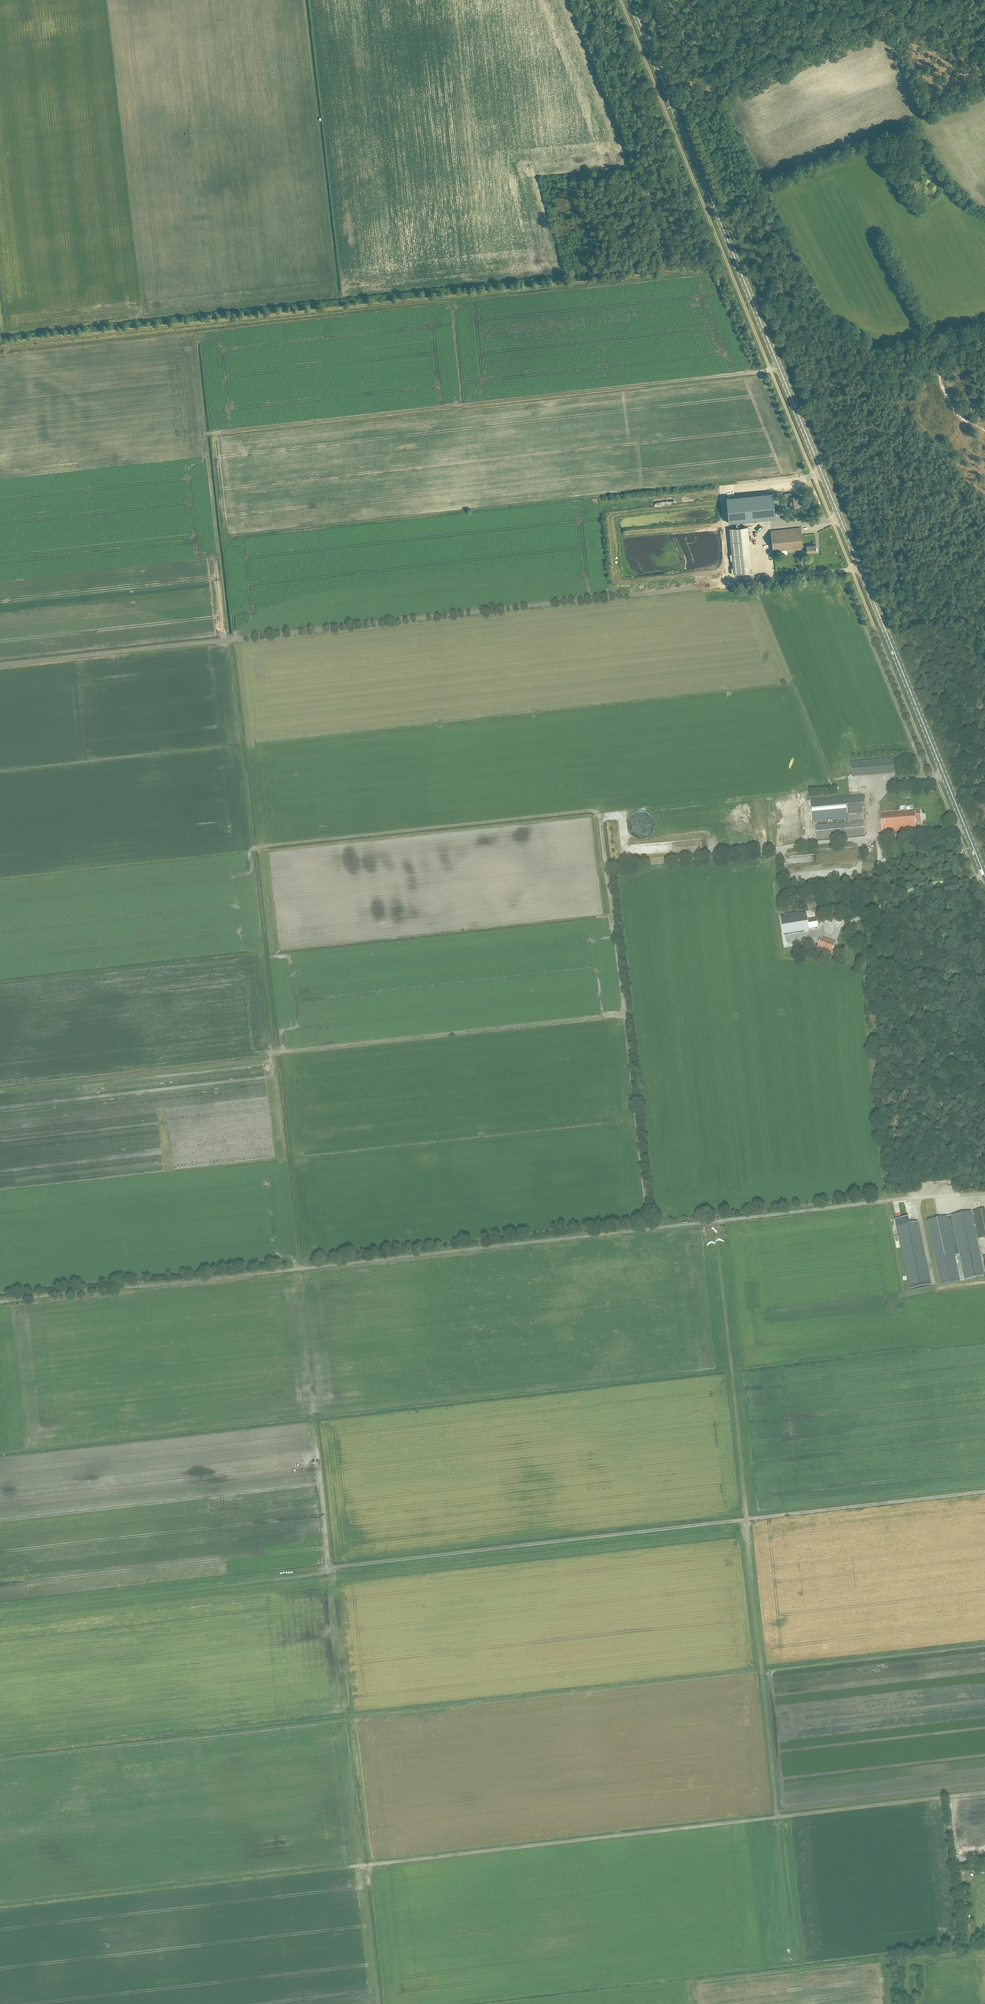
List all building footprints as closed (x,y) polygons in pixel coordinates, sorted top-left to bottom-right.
[(731,522),(776,518),(773,493),(728,498),(731,522)] [(790,508),(799,507),(798,496),(792,496),(792,493),(785,494),(785,497),(790,497),(791,508),(790,508)] [(749,527),(733,528),(737,573),(746,572),(742,531),(749,530),(749,527)] [(808,552),(817,551),(816,544),(807,545),(807,544),(803,545),(801,527),(771,531),(774,551),(803,548),(807,547),(808,552)] [(852,763),(853,778),(895,775),(894,760),(852,763)] [(841,803),(841,808),(812,810),(815,839),(865,834),(862,801),(841,803)] [(915,822),(921,822),(920,812),(916,812),(892,814),(892,813),(881,814),(882,833),(916,830),(915,822)] [(708,839),(672,841),(673,850),(690,849),(690,845),(708,844),(708,839)] [(828,860),(826,852),(818,854),(819,862),(828,860)] [(809,929),(807,919),(806,913),(798,915),(785,917),(781,917),(784,935),(809,931),(809,929)] [(818,928),(817,921),(816,918),(807,919),(809,929),(818,928)] [(831,954),(836,942),(822,937),(817,949),(831,954)] [(984,1276),(980,1252),(971,1212),(952,1216),(960,1256),(965,1280),(984,1276)] [(947,1217),(930,1220),(940,1270),(945,1273),(947,1272),(945,1271),(948,1270),(951,1272),(953,1267),(956,1266),(952,1264),(950,1255),(953,1255),(955,1251),(950,1221),(951,1219),(950,1217),(947,1217)] [(909,1291),(931,1286),(932,1286),(918,1223),(910,1224),(908,1218),(895,1220),(909,1291)]
